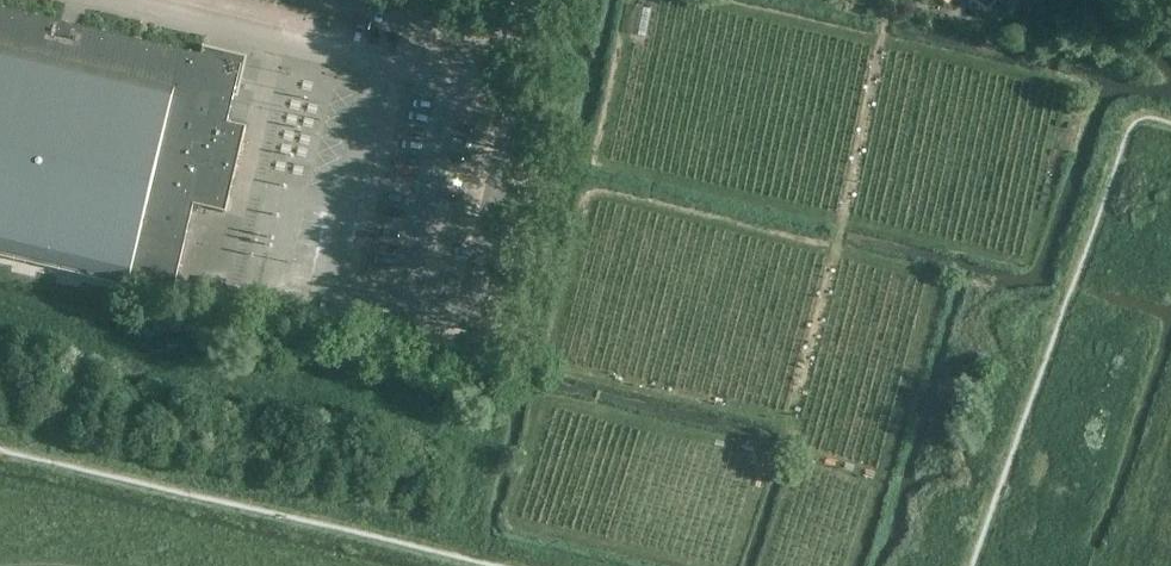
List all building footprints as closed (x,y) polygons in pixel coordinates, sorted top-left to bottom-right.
[(246,126),(228,122),(236,87),(238,77),(241,77),(244,64),(202,54),(204,46),(203,45),(200,55),(196,54),(144,42),(139,41),(82,27),(62,22),(0,8),(0,257),(121,285),(128,287),(130,282),(173,292),(194,205),(226,213),(246,126)]
